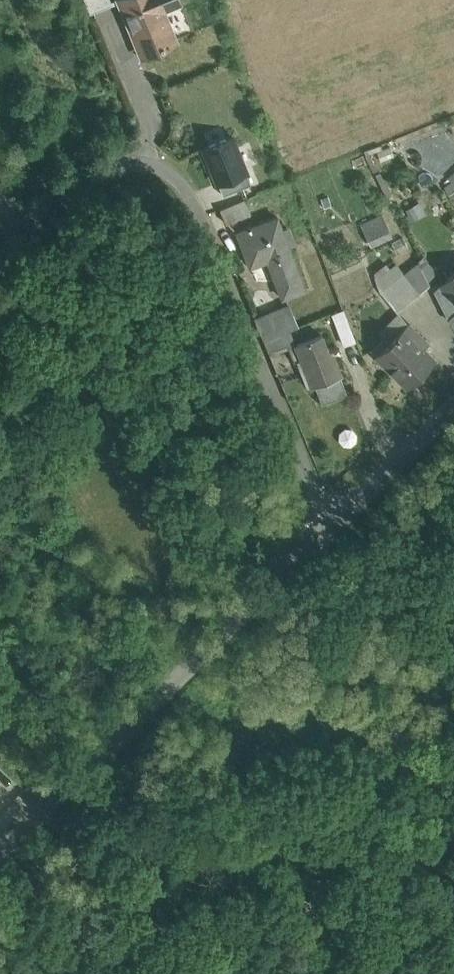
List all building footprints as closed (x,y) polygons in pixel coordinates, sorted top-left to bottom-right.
[(91,11),(110,3),(108,0),(86,0),(91,11)] [(140,53),(160,45),(160,46),(165,44),(165,43),(175,38),(161,5),(173,0),(118,0),(140,53)] [(246,171),(232,136),(203,148),(217,183),(246,171)] [(244,199),(220,208),(226,223),(250,214),(244,199)] [(382,211),(361,222),(374,245),(395,234),(382,211)] [(277,217),(250,227),(250,225),(248,226),(248,228),(237,232),(250,266),(267,259),(282,297),(304,289),(288,246),(293,244),(287,227),(281,229),(277,217)] [(441,283),(453,296),(453,270),(444,281),(441,283)] [(401,272),(379,291),(396,311),(419,292),(401,272)] [(441,283),(444,281),(441,278),(432,287),(448,319),(453,313),(453,296),(441,283)] [(297,326),(287,304),(282,306),(284,311),(280,313),(287,330),(297,326)] [(341,343),(356,339),(348,307),(332,311),(341,343)] [(406,322),(374,354),(406,385),(434,357),(422,346),(426,342),(406,322)] [(321,334),(295,344),(305,371),(313,368),(318,382),(314,384),(321,401),(346,392),(339,374),(340,373),(335,358),(331,360),(321,334)]
